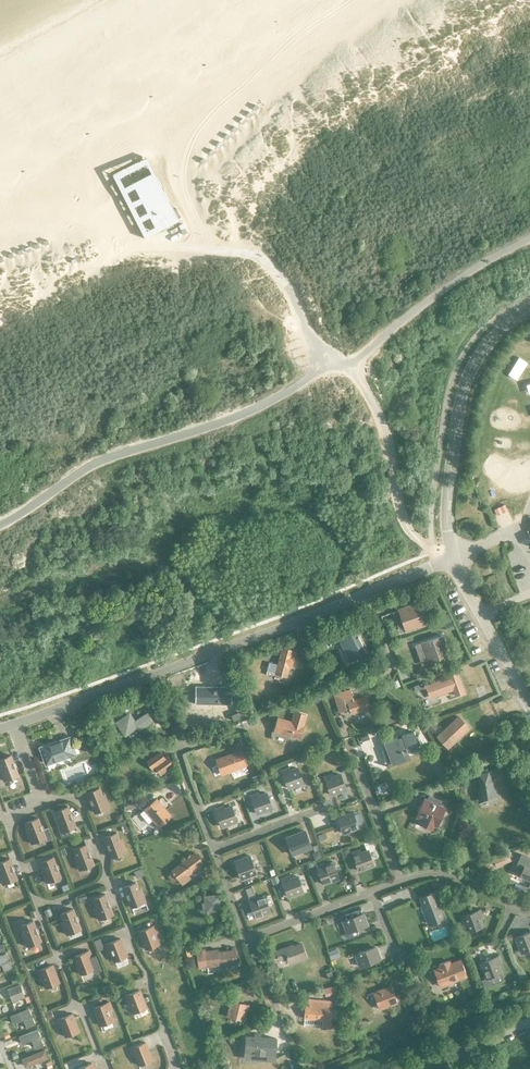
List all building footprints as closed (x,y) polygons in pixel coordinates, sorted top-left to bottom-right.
[(134,162),(142,159),(140,154),(132,157),(134,162)] [(131,184),(133,188),(133,189),(138,198),(141,203),(146,213),(149,218),(154,227),(157,232),(179,221),(153,172),(153,173),(155,177),(134,188),(131,184)] [(129,212),(124,214),(136,242),(141,240),(129,212)] [(527,361),(518,356),(508,371),(516,376),(527,361)] [(504,504),(494,509),(495,509),(497,514),(507,510),(504,504)] [(406,631),(426,624),(419,604),(399,611),(406,631)] [(447,613),(439,616),(443,624),(451,621),(447,613)] [(452,623),(445,625),(448,631),(454,629),(452,623)] [(356,632),(339,641),(346,653),(350,662),(366,654),(363,648),(361,645),(362,645),(356,632)] [(428,663),(449,656),(442,636),(421,643),(428,663)] [(269,663),(266,672),(274,674),(286,677),(289,668),(290,668),(295,652),(282,648),(277,665),(269,663)] [(455,696),(464,693),(457,674),(448,677),(449,678),(426,686),(430,698),(453,690),(455,696)] [(196,689),(196,705),(233,702),(233,690),(196,689)] [(351,714),(368,709),(365,698),(353,702),(349,690),(333,695),(339,713),(346,710),(346,709),(349,708),(351,714)] [(317,693),(310,697),(313,703),(320,699),(317,693)] [(278,719),(274,731),(300,739),(306,716),(294,713),(291,722),(278,719)] [(136,727),(139,730),(152,721),(147,714),(135,723),(129,715),(117,723),(125,734),(136,727)] [(393,714),(384,717),(386,724),(396,721),(393,714)] [(465,733),(463,731),(467,727),(457,717),(441,732),(446,737),(441,742),(448,749),(465,733)] [(427,721),(424,724),(432,732),(437,726),(431,721),(429,723),(427,721)] [(397,738),(383,742),(386,749),(390,761),(404,757),(401,749),(405,748),(407,752),(419,748),(413,732),(401,736),(397,738)] [(41,749),(46,764),(74,754),(68,739),(41,749)] [(221,775),(245,766),(240,752),(215,761),(221,775)] [(173,765),(167,757),(164,759),(159,753),(146,763),(152,771),(155,768),(160,775),(173,765)] [(3,779),(4,782),(18,776),(10,756),(0,760),(0,765),(1,767),(0,768),(0,771),(3,779)] [(307,756),(300,759),(302,764),(309,762),(307,756)] [(435,759),(429,761),(433,770),(438,768),(435,759)] [(303,784),(301,779),(297,769),(290,771),(289,769),(282,772),(288,789),(303,784)] [(61,782),(79,778),(77,770),(59,773),(61,782)] [(497,800),(490,779),(488,772),(478,774),(478,803),(497,800)] [(257,774),(251,776),(253,782),(259,780),(257,774)] [(346,790),(342,779),(340,775),(333,778),(332,775),(324,778),(331,796),(346,790)] [(462,777),(455,779),(458,787),(464,786),(462,777)] [(440,781),(440,785),(443,788),(447,787),(448,782),(445,779),(440,781)] [(127,783),(118,786),(122,799),(131,796),(127,783)] [(379,787),(369,790),(373,801),(382,798),(379,787)] [(87,793),(94,813),(109,808),(104,794),(102,795),(99,788),(87,793)] [(257,814),(272,809),(266,794),(259,797),(258,794),(251,797),(257,814)] [(130,798),(120,802),(123,810),(133,807),(130,798)] [(436,806),(424,800),(416,816),(421,818),(419,824),(432,830),(435,824),(437,825),(444,809),(442,808),(445,802),(439,800),(436,806)] [(169,817),(156,801),(140,814),(148,824),(153,820),(158,826),(169,817)] [(56,819),(61,833),(75,827),(67,807),(55,811),(58,818),(56,819)] [(221,827),(236,822),(231,807),(223,810),(222,807),(215,810),(221,827)] [(120,813),(114,815),(116,822),(122,819),(120,813)] [(343,834),(358,829),(352,814),(345,816),(344,814),(337,817),(343,834)] [(31,844),(45,839),(46,841),(52,839),(48,828),(42,830),(37,818),(25,823),(28,830),(26,831),(31,844)] [(126,823),(120,826),(122,832),(128,830),(126,823)] [(286,838),(292,855),(311,848),(304,831),(286,838)] [(104,837),(112,858),(126,852),(121,839),(119,840),(116,833),(104,837)] [(74,857),(79,870),(93,865),(86,845),(73,849),(76,856),(74,857)] [(319,851),(312,853),(314,860),(321,858),(319,851)] [(358,872),(373,866),(368,851),(360,854),(359,851),(352,854),(358,872)] [(187,876),(202,864),(195,854),(172,871),(173,873),(168,877),(173,883),(178,879),(182,885),(189,880),(187,876)] [(496,868),(510,861),(508,855),(493,862),(496,868)] [(41,870),(46,883),(60,878),(53,857),(40,862),(43,869),(41,870)] [(2,885),(17,879),(9,859),(0,862),(0,879),(2,885)] [(241,880),(256,874),(250,859),(243,862),(242,859),(234,862),(241,880)] [(510,879),(517,883),(529,888),(529,867),(529,869),(517,863),(513,872),(510,879)] [(323,884),(338,879),(333,864),(325,867),(324,864),(316,867),(323,884)] [(141,867),(133,871),(136,878),(144,874),(141,867)] [(276,875),(270,878),(273,885),(279,882),(276,875)] [(287,897),(302,892),(297,877),(289,880),(289,877),(281,880),(287,897)] [(123,887),(131,908),(145,902),(140,889),(138,890),(135,883),(123,887)] [(250,886),(244,888),(248,898),(254,896),(250,886)] [(436,892),(420,898),(430,925),(436,923),(438,928),(445,925),(443,920),(436,902),(440,900),(436,892)] [(93,907),(98,920),(112,915),(105,894),(93,899),(95,906),(93,907)] [(170,894),(164,897),(167,906),(174,904),(170,894)] [(471,895),(468,902),(475,905),(478,898),(471,895)] [(202,912),(206,911),(206,912),(220,910),(218,896),(204,898),(205,904),(201,904),(202,912)] [(255,917),(270,912),(264,897),(257,900),(256,897),(248,900),(255,917)] [(49,907),(44,910),(46,916),(52,913),(49,907)] [(61,922),(66,935),(80,929),(72,909),(60,914),(63,921),(61,922)] [(346,920),(342,922),(347,933),(349,939),(358,936),(356,930),(367,925),(363,914),(362,915),(360,910),(344,916),(346,920)] [(468,932),(482,926),(480,919),(482,918),(479,911),(462,917),(468,932)] [(21,934),(26,947),(40,941),(33,921),(20,926),(23,933),(21,934)] [(138,932),(145,950),(159,944),(155,934),(157,933),(154,926),(138,932)] [(426,946),(446,938),(441,927),(422,936),(426,946)] [(529,950),(529,933),(515,938),(521,953),(529,950)] [(99,939),(93,941),(97,951),(103,949),(99,939)] [(127,957),(120,939),(104,945),(107,952),(109,951),(113,962),(127,957)] [(189,945),(180,947),(183,961),(192,958),(189,945)] [(289,965),(305,959),(300,945),(291,948),(290,947),(275,953),(277,959),(283,957),(284,959),(287,958),(289,965)] [(204,952),(196,953),(198,968),(206,967),(220,965),(236,963),(235,948),(231,948),(232,951),(218,953),(218,950),(204,952)] [(335,948),(327,951),(330,959),(338,956),(335,948)] [(359,967),(380,959),(376,948),(355,955),(359,967)] [(73,957),(80,975),(93,970),(94,974),(101,971),(95,956),(91,957),(89,951),(73,957)] [(0,957),(0,966),(2,966),(4,972),(12,969),(6,954),(0,957)] [(498,957),(480,964),(486,979),(481,981),(484,988),(503,981),(500,973),(501,973),(498,965),(500,964),(498,957)] [(439,965),(440,968),(433,971),(439,987),(467,976),(461,961),(450,965),(448,961),(439,965)] [(41,978),(45,988),(59,983),(52,965),(36,971),(39,979),(41,978)] [(24,998),(20,985),(7,990),(12,1002),(24,998)] [(336,986),(323,989),(325,997),(338,994),(336,986)] [(378,1011),(397,1004),(391,988),(372,995),(378,1011)] [(139,990),(123,997),(126,1004),(129,1003),(133,1013),(146,1008),(139,990)] [(299,996),(292,998),(294,1004),(301,1001),(299,996)] [(207,999),(199,1001),(201,1010),(209,1008),(207,999)] [(330,1028),(331,1020),(332,1008),(331,1008),(332,1001),(306,999),(305,1005),(304,1018),(322,1019),(321,1028),(330,1028)] [(109,1002),(93,1008),(100,1026),(113,1021),(109,1010),(112,1009),(109,1002)] [(244,1018),(246,1011),(231,1007),(228,1019),(240,1022),(241,1018),(244,1018)] [(28,1009),(10,1017),(13,1026),(23,1022),(26,1030),(35,1026),(28,1009)] [(51,1010),(43,1013),(46,1020),(54,1017),(51,1010)] [(78,1032),(71,1014),(56,1020),(58,1028),(61,1027),(65,1037),(78,1032)] [(213,1019),(205,1022),(207,1028),(215,1025),(213,1019)] [(37,1031),(19,1038),(22,1046),(32,1042),(35,1049),(43,1046),(37,1031)] [(373,1035),(366,1037),(368,1044),(375,1043),(373,1035)] [(246,1037),(244,1061),(254,1061),(254,1054),(264,1055),(264,1062),(275,1063),(276,1039),(246,1037)] [(145,1043),(129,1049),(132,1056),(134,1055),(138,1066),(152,1061),(145,1043)] [(112,1050),(105,1052),(108,1059),(115,1056),(112,1050)] [(42,1064),(40,1054),(17,1060),(19,1068),(42,1064)] [(210,1063),(212,1068),(215,1068),(218,1068),(215,1061),(210,1063)]
